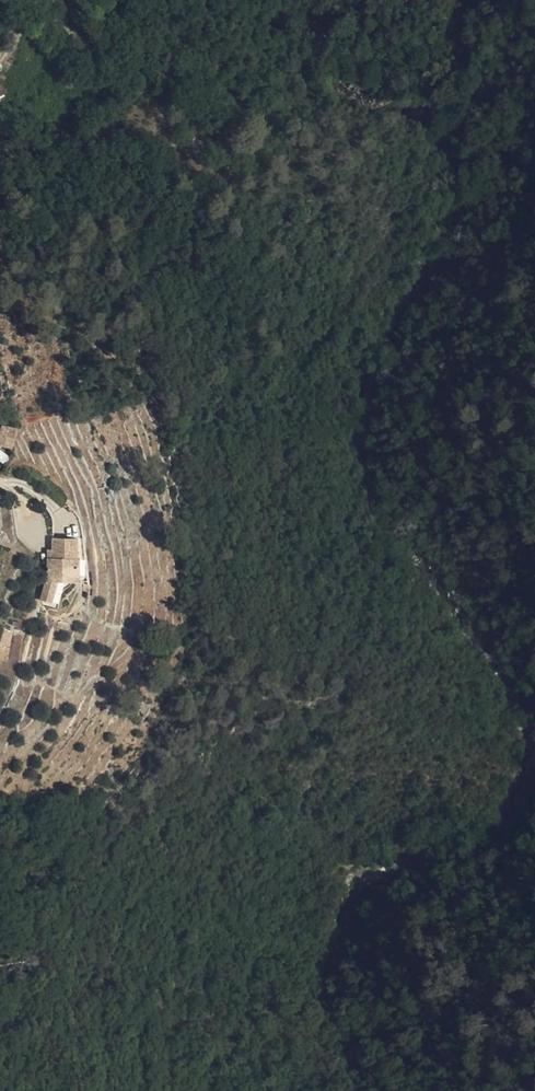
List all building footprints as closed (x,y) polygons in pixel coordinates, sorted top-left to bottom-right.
[(19,430),(2,424),(0,430),(0,446),(11,450),(19,430)] [(79,535),(55,536),(55,544),(55,553),(51,553),(50,577),(60,577),(60,572),(81,572),(82,553),(79,553),(79,535)] [(60,577),(50,577),(47,599),(57,600),(60,577)] [(18,647),(20,631),(11,628),(6,645),(7,645),(18,647)] [(18,647),(7,645),(4,660),(15,662),(18,647)]
